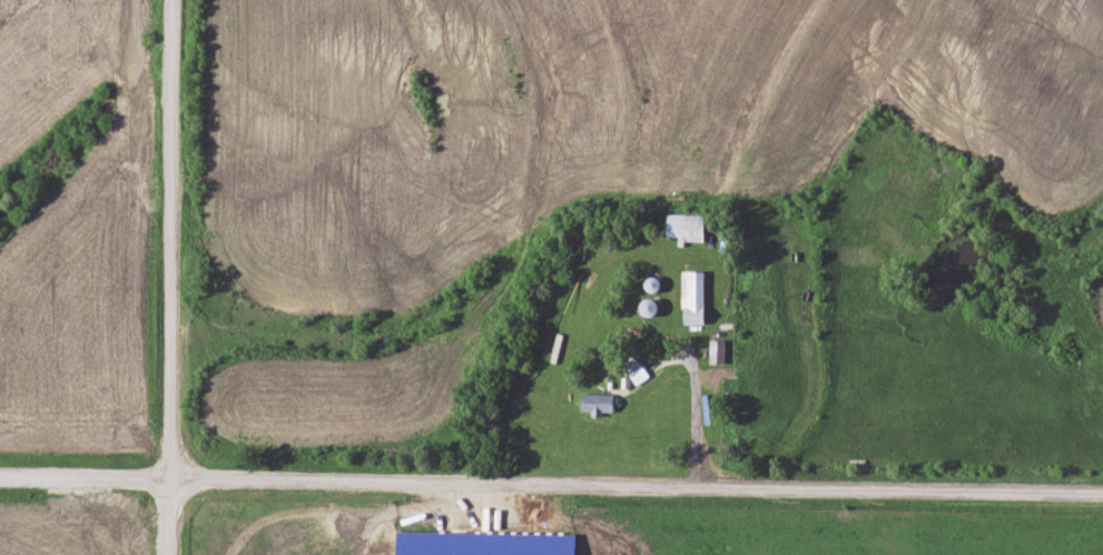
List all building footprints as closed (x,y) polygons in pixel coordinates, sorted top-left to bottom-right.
[(706,240),(706,215),(668,215),(668,240),(706,240)] [(682,271),(682,325),(706,325),(706,271),(682,271)] [(653,298),(642,304),(650,317),(660,311),(653,298)] [(711,364),(727,364),(727,339),(711,339),(711,364)] [(581,414),(615,414),(615,394),(581,394),(581,414)]
